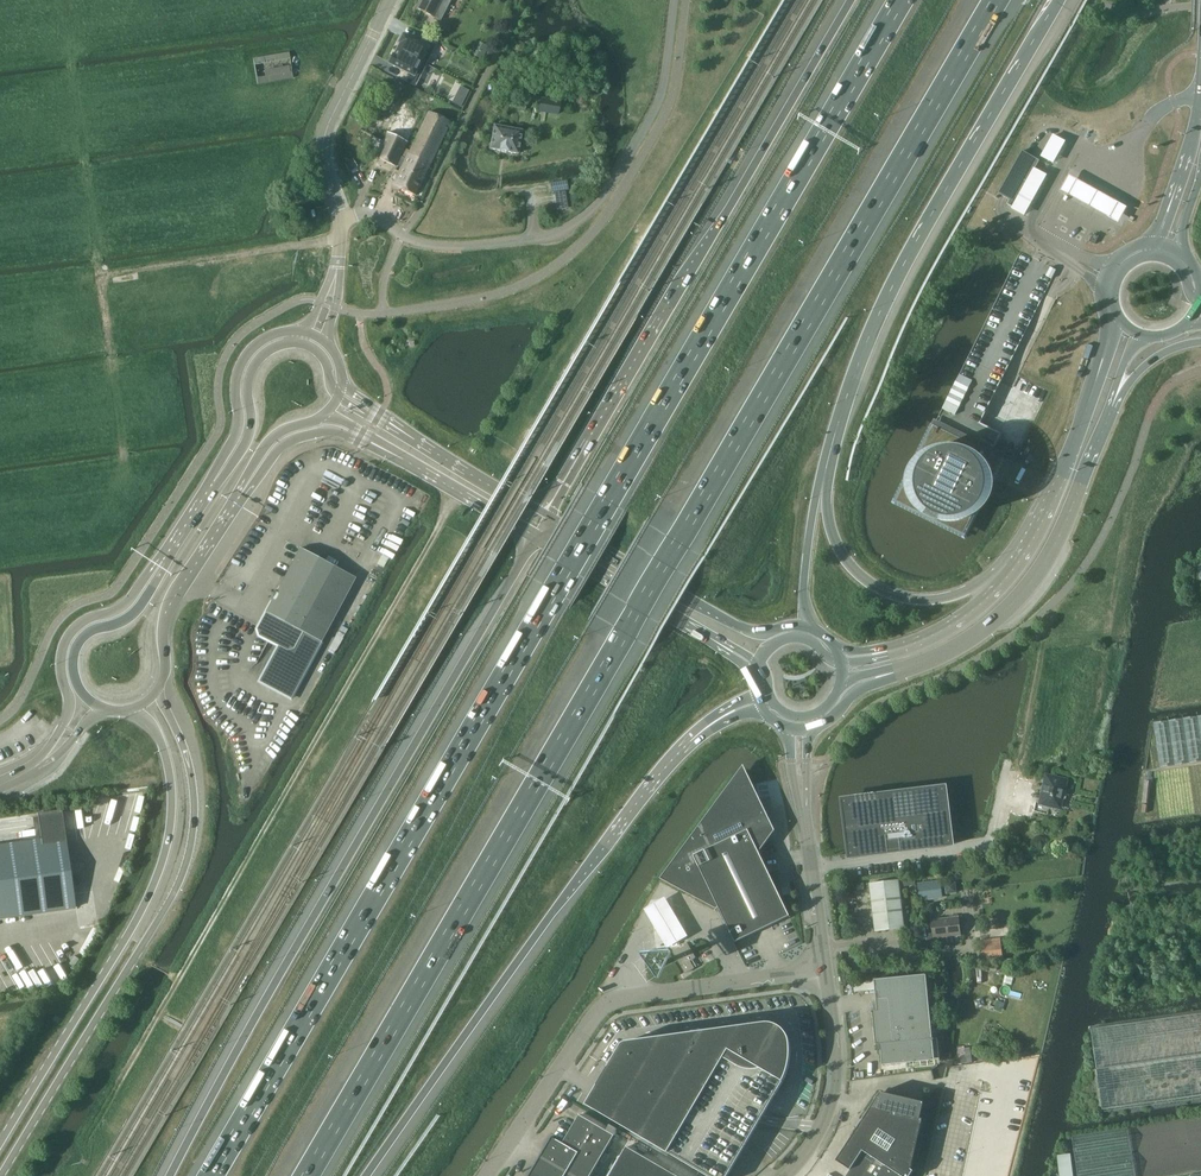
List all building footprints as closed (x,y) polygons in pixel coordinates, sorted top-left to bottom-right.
[(451,0),(421,0),(417,8),(433,16),(441,20),(451,0)] [(400,44),(397,50),(421,62),(428,49),(433,51),(437,43),(424,36),(420,43),(403,35),(399,43),(400,44)] [(484,56),(488,43),(480,41),(476,53),(484,56)] [(392,55),(388,63),(389,64),(405,72),(401,79),(414,86),(419,78),(414,76),(421,62),(397,50),(394,56),(392,55)] [(293,79),(288,53),(254,59),(258,85),(293,79)] [(462,87),(457,98),(464,101),(469,90),(462,87)] [(560,115),(562,101),(541,98),(539,112),(560,115)] [(387,134),(406,143),(423,108),(404,99),(387,134)] [(404,148),(400,156),(406,159),(409,154),(430,164),(451,121),(428,110),(409,150),(404,148)] [(490,148),(518,153),(522,130),(494,125),(490,148)] [(1053,132),(1043,155),(1056,161),(1066,138),(1053,132)] [(377,156),(395,165),(400,156),(404,148),(406,143),(387,134),(384,142),(372,136),(368,143),(380,149),(377,156)] [(1010,198),(1034,156),(1029,153),(1023,150),(999,192),(1006,196),(1010,198)] [(415,195),(430,164),(409,154),(406,159),(394,184),(415,195)] [(1010,199),(1007,204),(1014,208),(1036,167),(1040,160),(1034,156),(1010,198),(1010,199)] [(344,162),(349,171),(358,167),(352,158),(344,162)] [(1036,167),(1014,208),(1025,214),(1048,173),(1036,167)] [(1126,207),(1069,176),(1061,191),(1118,222),(1126,207)] [(567,179),(550,182),(552,194),(568,190),(567,179)] [(1094,234),(1090,241),(1095,244),(1099,237),(1094,234)] [(956,414),(972,379),(961,374),(944,409),(956,414)] [(952,521),(967,528),(985,493),(1002,459),(990,453),(994,446),(999,435),(992,431),(986,442),(983,449),(970,443),(935,426),(934,426),(897,501),(949,527),(952,521)] [(356,578),(300,548),(276,592),(275,591),(271,598),(273,599),(257,629),(259,635),(278,645),(259,681),(291,698),(356,578)] [(1200,761),(1200,716),(1154,723),(1161,767),(1200,761)] [(731,784),(728,788),(683,850),(762,838),(763,847),(775,830),(756,791),(753,787),(744,765),(731,784)] [(1065,790),(1067,780),(1047,776),(1041,803),(1036,802),(1034,811),(1048,815),(1050,808),(1053,808),(1053,806),(1061,808),(1063,799),(1064,799),(1066,798),(1067,792),(1066,791),(1065,790)] [(848,859),(955,846),(954,835),(947,784),(840,798),(846,848),(848,859)] [(0,845),(0,918),(76,907),(62,809),(38,813),(42,839),(0,845)] [(763,847),(762,838),(683,850),(662,878),(718,908),(719,906),(736,942),(790,916),(759,851),(763,847)] [(905,928),(899,880),(870,884),(876,931),(905,928)] [(941,880),(918,883),(920,901),(943,898),(941,880)] [(961,935),(959,916),(932,919),(933,924),(926,925),(927,939),(961,935)] [(1002,958),(1000,938),(979,940),(981,960),(1002,958)] [(688,944),(679,948),(680,951),(682,953),(683,952),(690,948),(688,944)] [(690,948),(683,952),(686,957),(688,961),(690,960),(690,961),(696,957),(690,948)] [(686,957),(683,952),(682,953),(680,951),(675,954),(679,961),(686,957)] [(686,957),(679,961),(682,965),(688,961),(686,957)] [(686,973),(694,968),(690,961),(690,960),(688,961),(682,965),(686,973)] [(1006,970),(1005,962),(981,965),(982,973),(1006,970)] [(874,1001),(873,1003),(873,1011),(873,1012),(876,1045),(877,1045),(877,1053),(880,1055),(882,1055),(883,1065),(935,1060),(927,975),(875,980),(875,981),(876,990),(876,991),(877,1001),(874,1001)] [(1091,1029),(1102,1109),(1200,1095),(1200,1013),(1091,1029)] [(790,1061),(791,1056),(791,1050),(791,1045),(790,1039),(787,1033),(783,1028),(777,1025),(771,1023),(765,1023),(627,1041),(624,1043),(622,1045),(594,1091),(586,1105),(708,1175),(728,1175),(762,1118),(769,1105),(784,1080),(788,1071),(790,1061)] [(847,1175),(910,1175),(914,1171),(912,1169),(923,1119),(927,1103),(913,1100),(913,1101),(881,1094),(872,1107),(837,1160),(851,1170),(847,1175)] [(615,1135),(580,1114),(563,1143),(553,1137),(553,1136),(546,1148),(534,1168),(529,1175),(591,1175),(615,1135)] [(627,1147),(610,1175),(677,1175),(627,1147)] [(1070,1153),(1056,1155),(1058,1168),(1059,1168),(1060,1175),(1072,1175),(1070,1153)]
